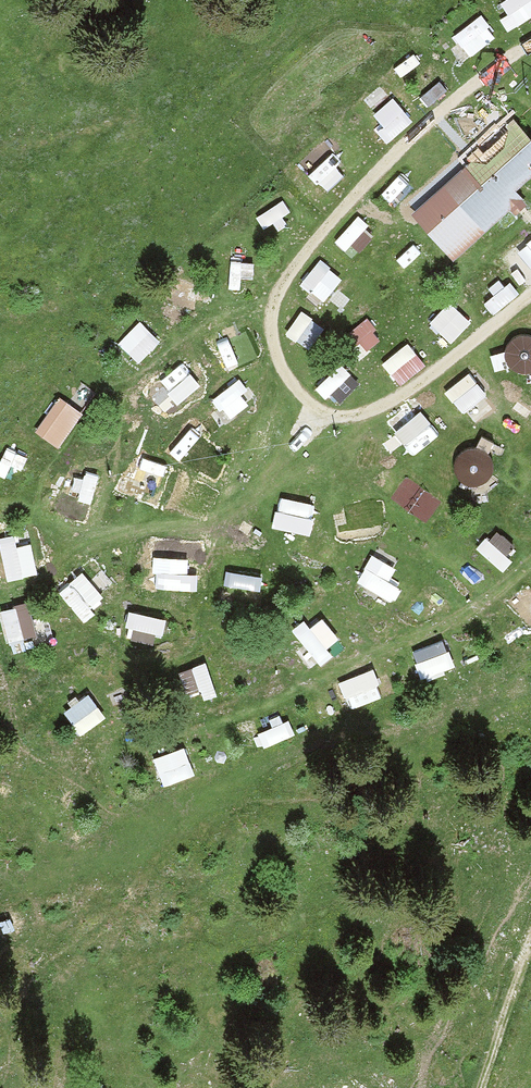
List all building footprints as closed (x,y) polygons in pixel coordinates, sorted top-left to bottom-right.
[(511,23),(530,16),(530,0),(502,0),(511,23)] [(472,53),(499,32),(483,11),(456,31),(472,53)] [(513,119),(411,213),(451,256),(530,182),(530,139),(513,119)] [(335,147),(310,170),(327,189),(352,166),(335,147)] [(302,279),(324,297),(345,274),(323,255),(302,279)] [(197,309),(206,286),(176,274),(167,297),(197,309)] [(432,319),(452,338),(472,317),(452,298),(432,319)] [(352,330),(369,347),(385,330),(367,313),(352,330)] [(142,317),(120,339),(142,360),(163,337),(142,317)] [(508,366),(530,367),(530,335),(509,334),(508,366)] [(411,337),(384,360),(405,383),(431,359),(411,337)] [(322,383),(341,399),(361,377),(342,361),(322,383)] [(447,388),(466,410),(491,388),(472,366),(447,388)] [(227,412),(253,401),(243,378),(218,389),(227,412)] [(61,391),(37,427),(62,443),(86,407),(61,391)] [(422,405),(395,428),(416,452),(443,429),(422,405)] [(454,453),(467,483),(498,470),(485,440),(454,453)] [(435,513),(441,493),(406,482),(399,502),(435,513)] [(279,493),(275,525),(316,529),(319,497),(279,493)] [(31,526),(0,534),(10,576),(41,569),(31,526)] [(499,526),(481,544),(503,565),(521,546),(499,526)] [(397,599),(406,584),(392,576),(399,564),(375,550),(359,577),(397,599)] [(84,567),(60,586),(86,618),(110,599),(84,567)] [(526,626),(530,624),(530,581),(510,591),(526,626)] [(14,641),(41,631),(29,596),(1,605),(14,641)] [(132,607),(128,636),(162,640),(166,612),(132,607)] [(319,657),(343,637),(319,608),(295,628),(319,657)] [(413,648),(427,678),(460,663),(446,633),(413,648)] [(206,656),(181,667),(194,699),(220,688),(206,656)] [(386,672),(352,685),(359,702),(393,689),(386,672)] [(64,707),(82,732),(109,713),(91,688),(64,707)] [(265,740),(296,731),(292,717),(261,727),(265,740)] [(188,741),(156,753),(167,782),(199,771),(188,741)]
